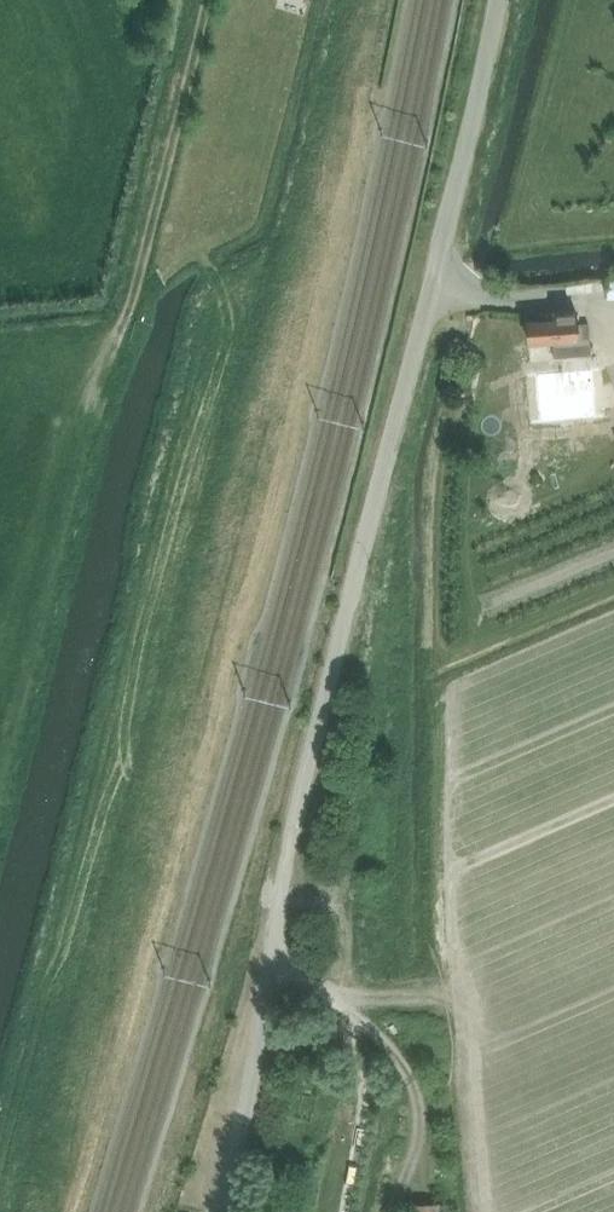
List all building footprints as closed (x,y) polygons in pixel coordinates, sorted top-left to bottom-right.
[(554,313),(554,316),(528,318),(530,342),(552,340),(554,358),(591,355),(589,322),(580,323),(579,311),(554,313)] [(589,370),(534,375),(537,422),(593,418),(589,370)] [(405,1211),(443,1211),(442,1202),(405,1203),(405,1211)]
